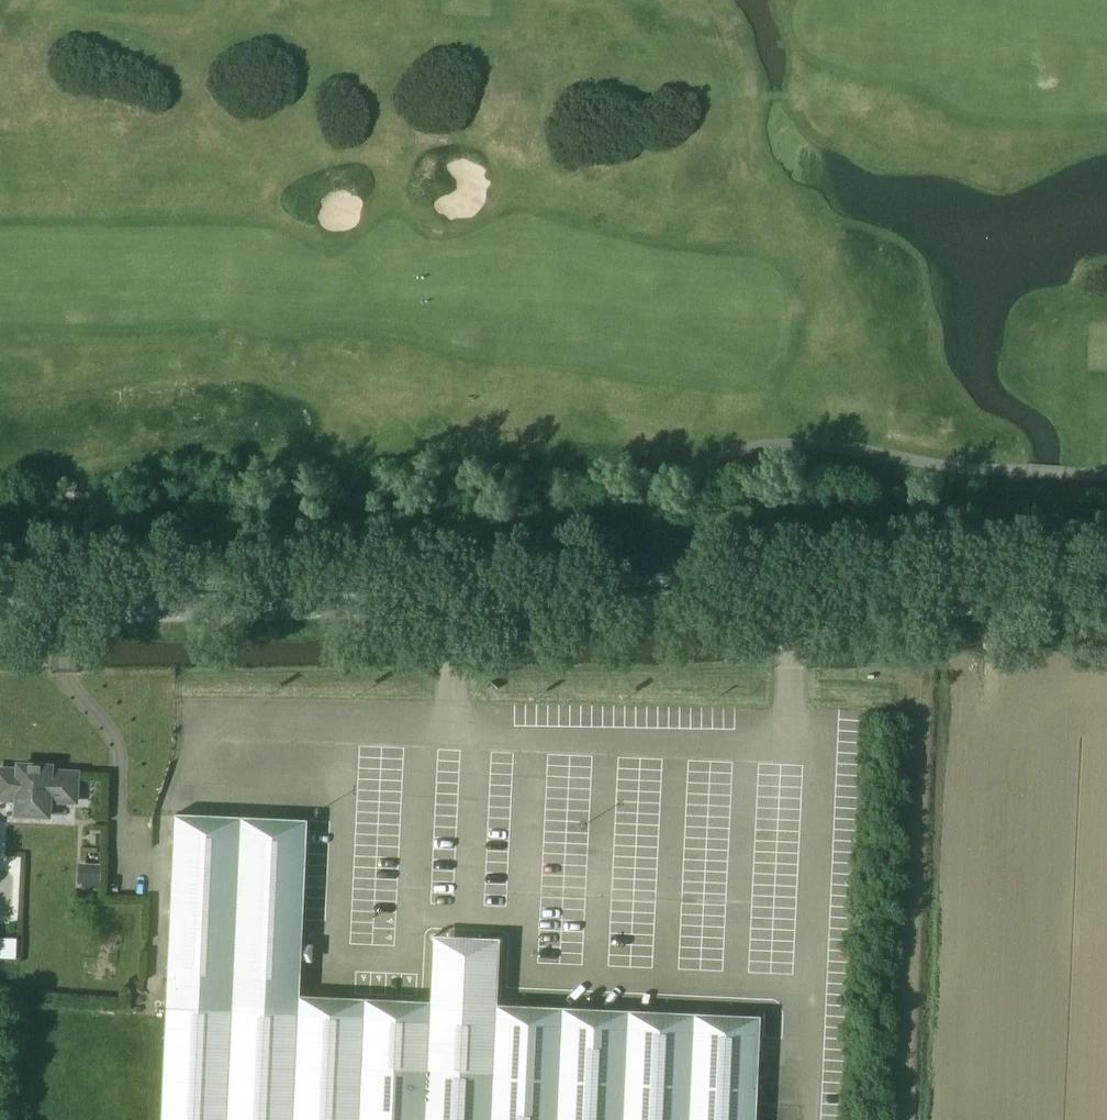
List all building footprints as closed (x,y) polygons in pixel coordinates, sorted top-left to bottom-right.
[(50,801),(77,803),(78,774),(52,773),(52,768),(20,766),(20,772),(0,771),(0,799),(19,800),(18,816),(50,817),(50,801)] [(168,991),(301,997),(309,821),(176,815),(168,991)] [(101,888),(102,865),(79,863),(77,883),(83,884),(82,887),(101,888)] [(18,938),(0,938),(0,959),(18,959),(18,938)] [(433,949),(431,1004),(496,1007),(498,952),(433,949)] [(301,997),(168,991),(162,1119),(757,1119),(762,1017),(496,1007),(431,1004),(314,998),(301,997)]
